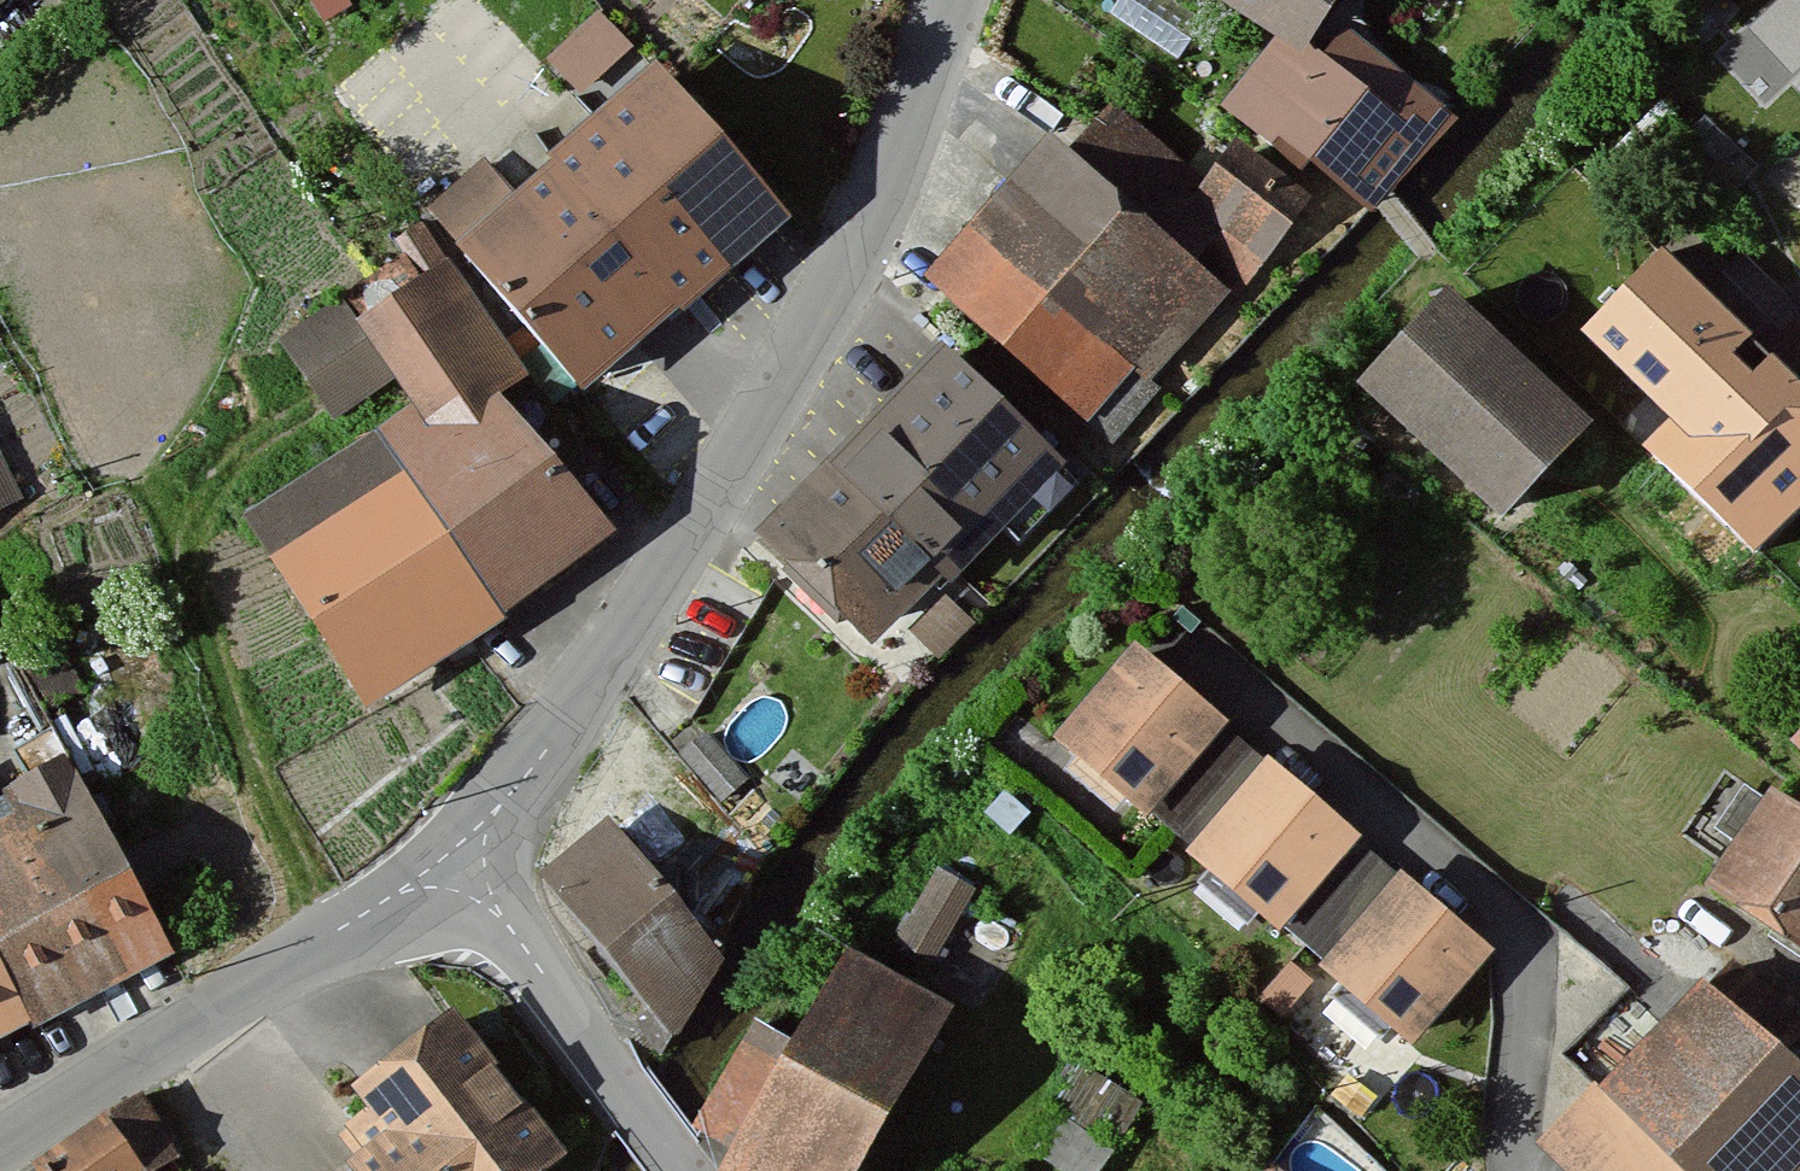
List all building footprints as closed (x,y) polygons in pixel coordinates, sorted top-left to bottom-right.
[(630,29),(604,0),(602,0),(551,46),(578,76),(630,29)] [(1320,63),(1359,0),(1217,0),(1320,63)] [(1799,63),(1799,0),(1768,0),(1750,15),(1795,67),(1799,63)] [(634,36),(585,75),(601,96),(651,57),(634,36)] [(793,226),(652,64),(443,244),(541,357),(585,407),(793,226)] [(1085,148),(1057,122),(922,274),(1091,424),(1218,282),(1239,290),(1314,206),(1244,145),(1208,185),(1121,108),(1085,148)] [(541,357),(443,244),(367,303),(344,269),(261,327),(330,424),(395,379),(416,409),(269,512),(380,669),(591,521),(497,389),(541,357)] [(1673,254),(1595,342),(1683,420),(1662,444),(1778,547),(1799,523),(1799,367),(1673,254)] [(1619,426),(1466,290),(1376,390),(1529,526),(1619,426)] [(1088,471),(930,330),(757,522),(885,636),(942,572),(972,599),(1088,471)] [(952,591),(913,608),(929,643),(968,626),(952,591)] [(1243,721),(1139,637),(1058,734),(1163,819),(1243,721)] [(170,960),(59,735),(0,763),(0,1043),(170,960)] [(1373,841),(1276,757),(1192,853),(1289,937),(1373,841)] [(1774,791),(1712,881),(1799,941),(1799,809),(1774,791)] [(724,954),(609,819),(550,875),(684,1049),(724,954)] [(1596,839),(1534,908),(1602,969),(1538,1040),(1581,1079),(1529,1136),(1568,1170),(1799,1170),(1799,1073),(1713,995),(1739,967),(1596,839)] [(1505,949),(1409,870),(1328,968),(1424,1047),(1505,949)] [(942,875),(906,947),(941,965),(977,892),(942,875)] [(732,1170),(879,1170),(969,1006),(842,937),(790,1032),(767,1020),(706,1129),(744,1149),(732,1170)] [(348,1170),(567,1170),(584,1158),(460,998),(347,1085),(371,1116),(356,1127),(374,1151),(348,1170)] [(35,1164),(40,1170),(178,1170),(197,1159),(150,1088),(35,1164)]
